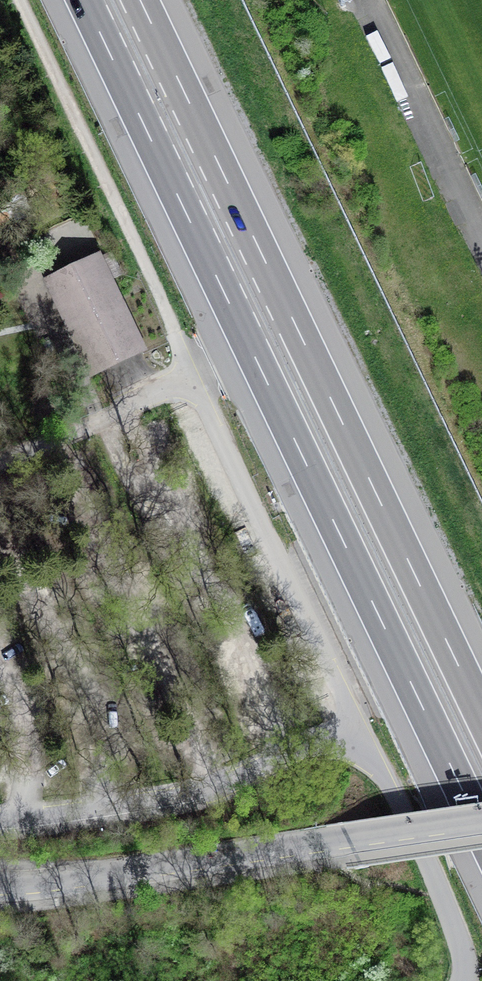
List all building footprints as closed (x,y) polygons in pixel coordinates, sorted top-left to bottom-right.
[(98,259),(51,282),(93,370),(140,347),(98,259)]
